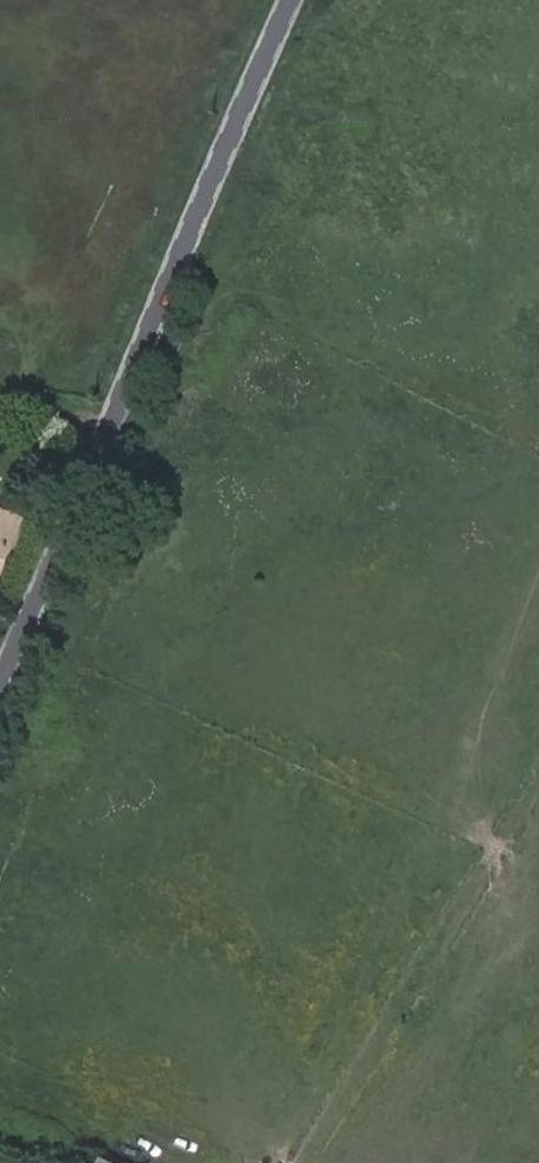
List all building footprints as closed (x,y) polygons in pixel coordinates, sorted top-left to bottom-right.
[(0,512),(0,582),(23,521),(0,512)]
